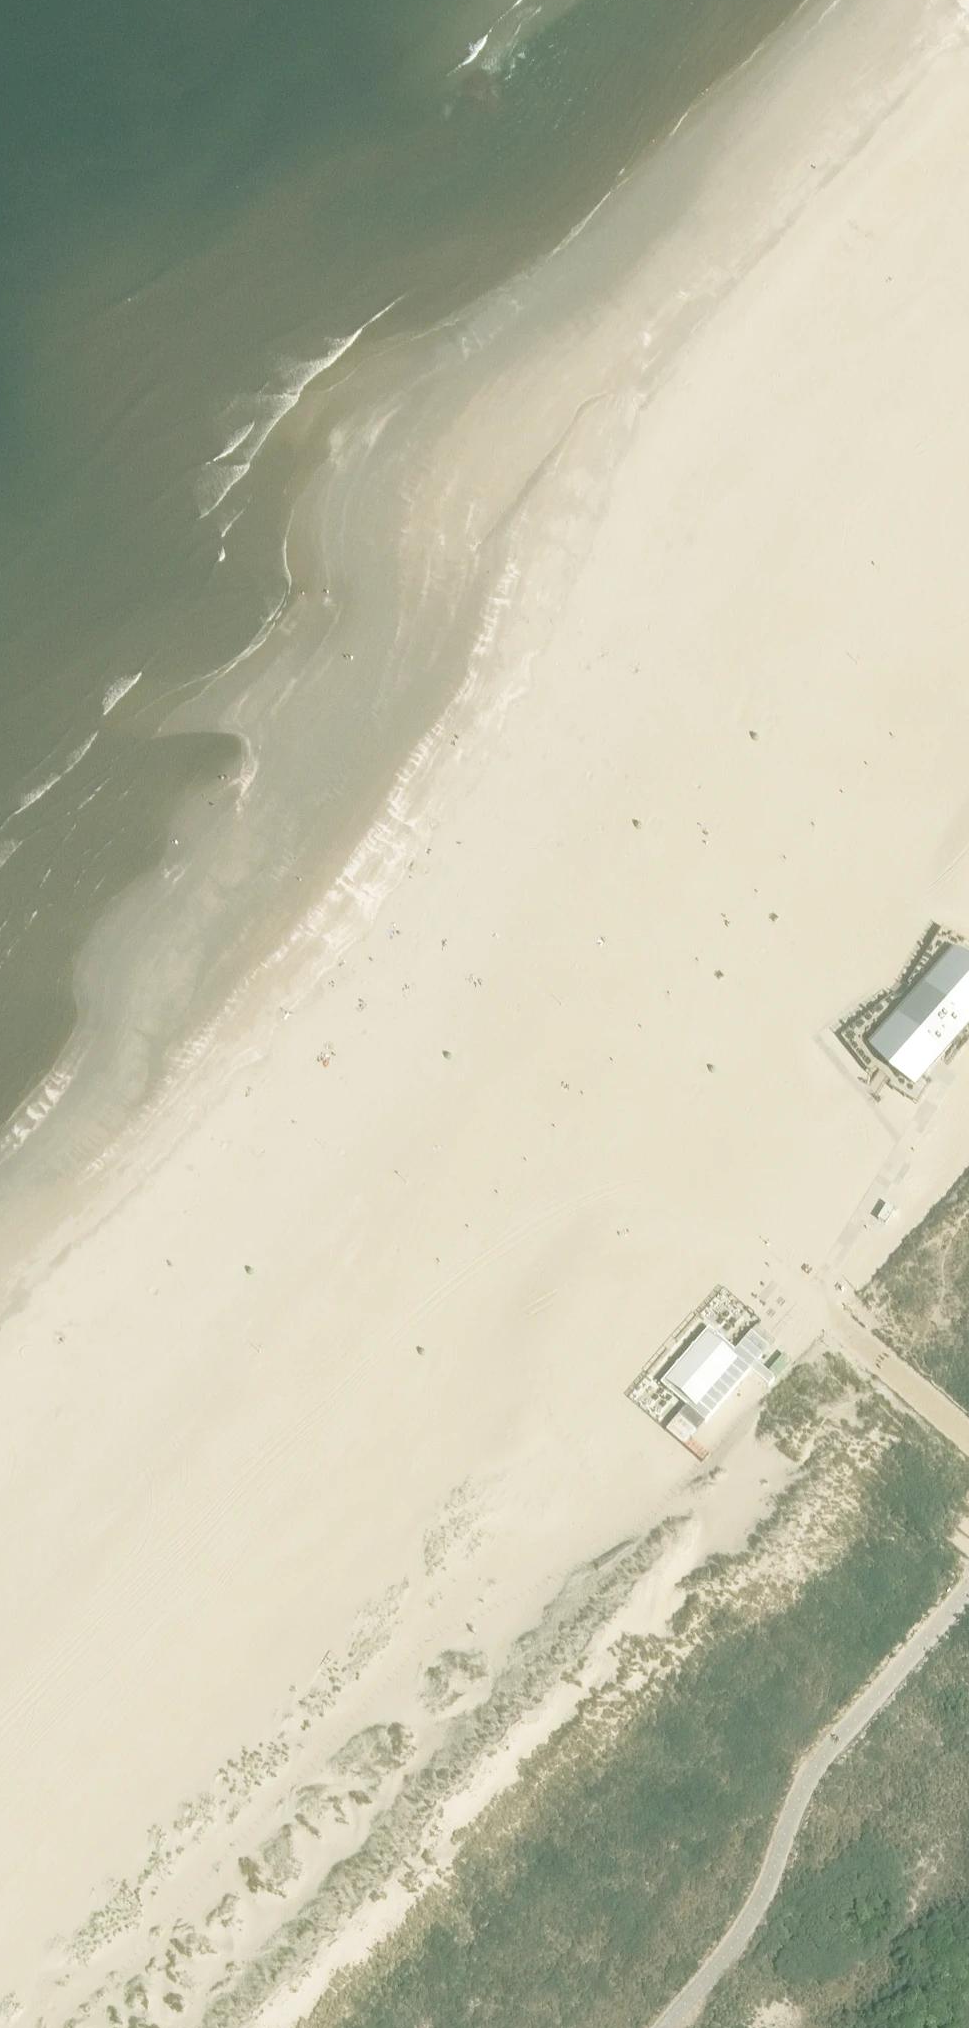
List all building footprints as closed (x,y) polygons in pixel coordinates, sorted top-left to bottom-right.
[(943,929),(907,985),(910,989),(905,995),(900,1001),(893,996),(843,1036),(880,1072),(884,1075),(920,1103),(950,1062),(944,1058),(968,1029),(968,946),(943,929)] [(894,1211),(887,1206),(877,1222),(885,1227),(894,1211)] [(848,1266),(831,1283),(848,1299),(865,1280),(848,1266)] [(693,1422),(757,1352),(727,1324),(662,1393),(693,1422)] [(769,1355),(750,1376),(766,1391),(785,1370),(769,1355)]
